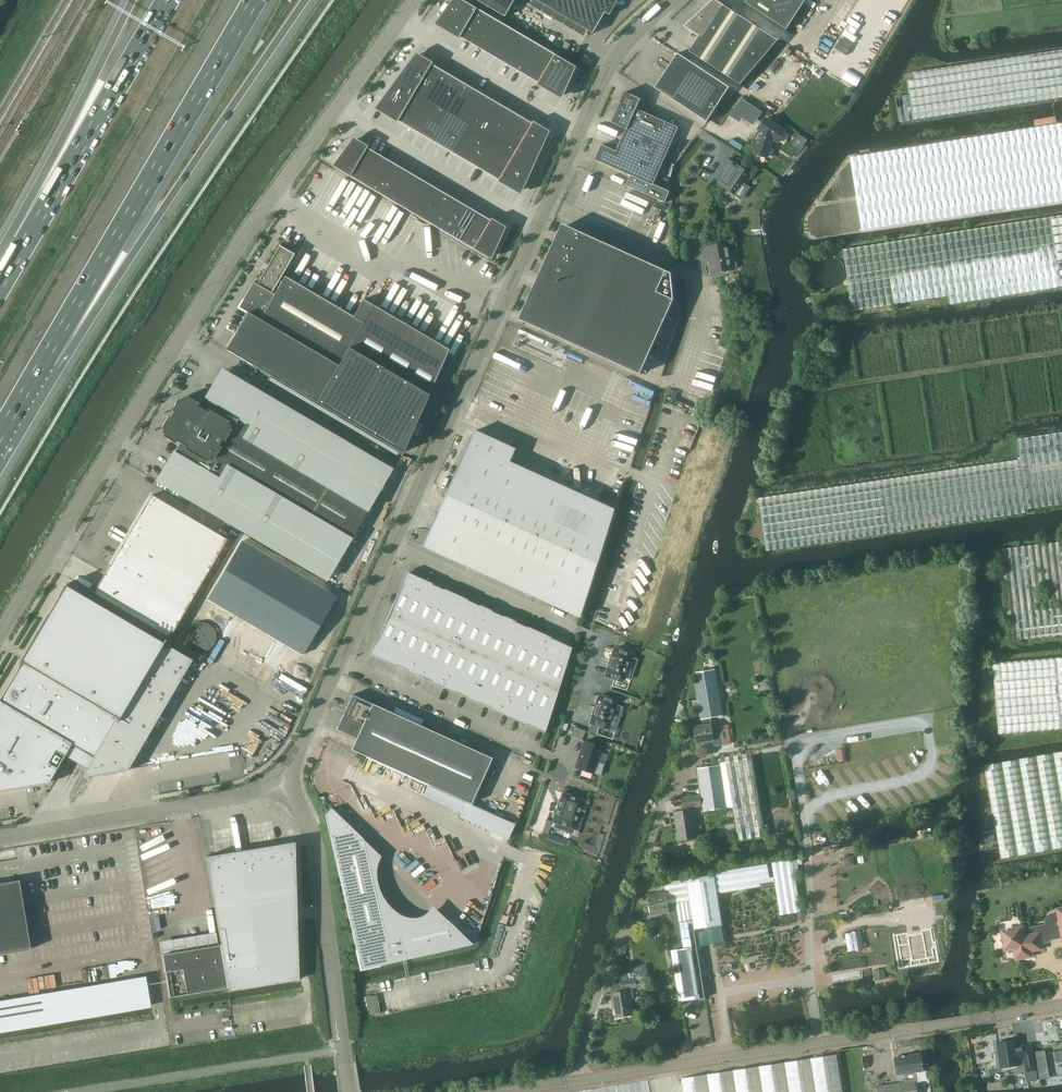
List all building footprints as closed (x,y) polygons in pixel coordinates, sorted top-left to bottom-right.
[(469,0),(454,0),(436,24),(453,34),(472,2),(469,0)] [(506,17),(516,0),(478,0),(506,17)] [(589,30),(594,33),(606,12),(610,15),(619,0),(538,0),(589,30)] [(741,84),(779,40),(717,0),(713,0),(685,26),(700,36),(690,51),(741,84)] [(746,3),(787,29),(806,0),(748,0),(746,3)] [(464,38),(467,40),(484,11),(480,9),(481,8),(472,2),(453,34),(462,40),(464,38)] [(480,48),(497,19),(484,11),(467,40),(480,48)] [(510,27),(497,19),(480,48),(493,56),(510,27)] [(507,63),(523,35),(510,27),(493,56),(507,63)] [(537,42),(523,35),(507,63),(520,71),(537,42)] [(520,71),(533,79),(550,50),(537,42),(520,71)] [(913,72),(914,79),(907,80),(909,94),(896,97),(900,122),(1061,98),(1061,49),(913,72)] [(554,53),(550,50),(533,79),(538,82),(537,83),(545,88),(564,56),(556,51),(554,53)] [(495,180),(519,195),(548,131),(530,120),(529,122),(432,65),(433,63),(415,53),(374,109),(398,123),(399,122),(496,178),(495,180)] [(655,87),(707,121),(730,87),(678,53),(655,87)] [(572,60),(564,56),(545,88),(563,99),(579,64),(572,60)] [(816,65),(811,71),(814,74),(820,68),(816,65)] [(602,144),(596,159),(632,175),(627,185),(665,202),(670,191),(665,189),(669,179),(658,175),(675,137),(679,127),(637,108),(642,98),(626,91),(612,122),(627,129),(623,137),(617,151),(602,144)] [(741,117),(750,103),(743,98),(733,112),(741,117)] [(751,106),(746,113),(751,116),(756,109),(751,106)] [(760,141),(756,154),(767,157),(774,138),(780,142),(786,131),(767,119),(767,118),(760,128),(759,127),(757,131),(758,131),(754,138),(755,137),(760,141)] [(1007,208),(1007,210),(1061,201),(1061,123),(850,157),(862,230),(1007,208)] [(364,143),(353,137),(332,166),(346,174),(364,143)] [(364,143),(346,174),(357,181),(374,152),(367,148),(368,146),(364,143)] [(369,188),(386,159),(374,152),(357,181),(369,188)] [(725,174),(719,183),(734,194),(749,172),(729,158),(720,171),(725,174)] [(397,166),(386,159),(369,188),(381,194),(397,166)] [(392,201),(409,173),(397,166),(381,194),(392,201)] [(421,179),(409,173),(392,201),(404,208),(421,179)] [(416,215),(432,186),(421,179),(404,208),(416,215)] [(444,193),(432,186),(416,215),(427,222),(444,193)] [(439,229),(456,200),(444,193),(427,222),(439,229)] [(467,207),(456,200),(439,229),(450,235),(467,207)] [(462,242),(479,214),(467,207),(450,235),(462,242)] [(479,214),(462,242),(474,249),(492,219),(490,218),(489,220),(479,214)] [(939,235),(843,249),(853,310),(949,295),(951,304),(1061,286),(1061,215),(939,235)] [(505,226),(492,219),(474,249),(490,259),(505,226)] [(524,321),(641,374),(662,328),(624,311),(646,261),(567,225),(524,321)] [(711,262),(713,273),(734,269),(733,268),(737,267),(736,258),(732,258),(729,243),(704,247),(706,258),(711,257),(712,262),(711,262)] [(247,312),(226,349),(402,453),(450,349),(365,298),(354,317),(282,275),(294,254),(279,245),(257,284),(253,282),(239,307),(247,312)] [(672,273),(646,261),(624,311),(662,328),(675,299),(672,273)] [(159,480),(327,579),(369,506),(330,483),(339,467),(278,432),(291,410),(223,371),(202,407),(197,404),(198,402),(187,395),(185,398),(182,396),(181,399),(179,397),(172,410),(174,411),(170,417),(167,415),(161,426),(164,428),(163,431),(164,432),(163,434),(175,442),(177,440),(181,442),(159,480)] [(419,422),(413,434),(418,436),(424,424),(419,422)] [(514,449),(474,431),(445,496),(422,546),(468,567),(579,617),(613,509),(603,504),(509,461),(514,449)] [(1018,438),(1021,459),(883,480),(759,498),(767,550),(767,551),(1029,512),(1029,511),(1028,510),(1061,504),(1061,432),(1018,438)] [(151,495),(142,511),(173,529),(182,513),(151,495)] [(163,545),(173,529),(142,511),(133,527),(163,545)] [(163,545),(174,551),(193,519),(182,513),(173,529),(163,545)] [(193,519),(174,551),(186,558),(204,526),(193,519)] [(216,532),(204,526),(186,558),(197,564),(216,532)] [(174,551),(163,545),(133,527),(105,574),(94,593),(169,637),(208,571),(197,564),(186,558),(174,551)] [(227,539),(216,532),(197,564),(208,571),(227,539)] [(1000,549),(1011,641),(1061,635),(1061,541),(1000,549)] [(236,547),(202,606),(301,662),(335,602),(236,547)] [(426,629),(444,589),(407,572),(371,654),(407,670),(426,629)] [(0,701),(0,790),(48,782),(72,743),(94,757),(82,777),(128,770),(192,660),(171,647),(65,585),(26,651),(21,660),(21,661),(22,662),(0,701)] [(456,594),(444,589),(426,629),(437,634),(456,594)] [(449,640),(467,600),(456,594),(437,634),(449,640)] [(479,605),(467,600),(449,640),(461,645),(479,605)] [(461,645),(473,651),(485,656),(503,616),(479,605),(461,645)] [(515,621),(503,616),(485,656),(497,661),(515,621)] [(509,667),(527,626),(515,621),(497,661),(509,667)] [(539,632),(527,626),(509,667),(521,672),(539,632)] [(437,634),(426,629),(407,670),(419,675),(437,634)] [(551,637),(539,632),(521,672),(533,677),(551,637)] [(437,634),(419,675),(431,681),(449,640),(437,634)] [(572,646),(551,637),(533,677),(558,689),(572,646)] [(461,645),(449,640),(431,681),(443,686),(461,645)] [(443,686),(455,692),(473,651),(461,645),(443,686)] [(605,674),(610,676),(614,677),(611,685),(627,690),(630,681),(622,679),(630,652),(614,647),(605,674)] [(473,651),(455,692),(478,702),(497,661),(485,656),(473,651)] [(1013,662),(993,663),(998,734),(1061,728),(1061,658),(1013,662)] [(509,667),(497,661),(478,702),(490,708),(509,667)] [(521,672),(509,667),(490,708),(514,719),(533,677),(521,672)] [(712,727),(711,717),(722,715),(715,669),(696,672),(695,678),(698,699),(703,725),(694,726),(697,742),(714,740),(715,746),(724,745),(721,726),(712,727)] [(558,689),(533,677),(514,719),(544,732),(558,689)] [(351,749),(467,802),(471,804),(492,757),(352,694),(336,729),(356,738),(351,749)] [(599,695),(590,722),(591,722),(595,723),(602,725),(607,727),(614,704),(615,700),(603,696),(599,695)] [(575,727),(572,735),(582,739),(585,731),(575,727)] [(585,740),(576,767),(581,768),(593,772),(601,775),(607,755),(599,752),(602,745),(596,744),(589,741),(585,740)] [(744,754),(725,757),(726,762),(734,806),(739,840),(765,835),(752,758),(751,752),(744,754)] [(985,765),(1001,858),(1061,847),(1061,752),(985,765)] [(716,764),(699,766),(703,794),(702,794),(703,802),(704,802),(705,809),(726,806),(728,806),(721,763),(716,764)] [(821,785),(830,780),(823,770),(815,775),(821,785)] [(556,813),(553,821),(575,828),(581,809),(584,799),(572,795),(563,792),(556,813)] [(686,809),(677,810),(677,812),(681,838),(699,835),(695,807),(694,807),(694,805),(703,803),(703,802),(702,794),(702,793),(684,796),(685,806),(686,806),(686,809)] [(364,838),(332,807),(326,814),(362,969),(474,943),(448,918),(390,932),(391,930),(390,930),(390,931),(386,928),(386,927),(385,929),(364,838)] [(295,863),(294,849),(293,846),(291,844),(288,844),(207,857),(221,946),(228,989),(229,991),(299,979),(296,863),(295,863)] [(853,855),(844,856),(846,866),(855,864),(853,855)] [(768,864),(715,872),(718,893),(775,884),(780,915),(801,911),(793,859),(772,863),(774,877),(770,877),(768,864)] [(715,875),(687,879),(692,919),(694,929),(723,925),(718,893),(715,875)] [(656,897),(651,897),(654,914),(669,911),(670,922),(692,919),(687,879),(686,878),(673,880),(664,882),(665,891),(655,893),(656,897)] [(31,949),(19,879),(0,883),(0,954),(31,949)] [(947,895),(925,899),(927,909),(949,906),(947,895)] [(1015,947),(1017,958),(1031,956),(1030,950),(1041,948),(1039,941),(1061,937),(1061,908),(1058,909),(1059,912),(1050,913),(1045,920),(1046,924),(1026,928),(1026,929),(1022,930),(1021,927),(1003,931),(1004,935),(1000,941),(1005,944),(1006,949),(1015,947)] [(692,919),(670,922),(674,947),(675,950),(670,951),(679,1002),(684,1001),(705,998),(694,929),(692,919)] [(900,947),(890,949),(890,950),(892,960),(892,961),(896,961),(899,960),(902,959),(903,962),(925,958),(924,949),(927,948),(925,934),(914,936),(914,934),(898,936),(900,947)] [(171,998),(228,989),(221,946),(163,955),(171,998)] [(646,964),(622,968),(624,979),(622,979),(623,981),(636,979),(636,977),(646,975),(648,975),(646,964)] [(884,968),(874,970),(875,980),(885,978),(884,968)] [(152,1007),(147,975),(0,997),(0,1030),(152,1007)] [(623,981),(621,982),(623,990),(637,987),(636,979),(623,981)] [(618,1017),(633,1014),(628,990),(612,994),(614,1003),(615,1003),(618,1017)] [(366,995),(370,1012),(381,1010),(377,993),(366,995)] [(999,1043),(997,1043),(1001,1067),(1019,1064),(1019,1063),(1025,1062),(1028,1080),(1037,1079),(1031,1044),(1022,1046),(1022,1048),(1016,1048),(1015,1040),(1007,1041),(1005,1040),(1000,1041),(999,1043)] [(1045,1050),(1035,1051),(1040,1079),(1050,1077),(1045,1050)] [(905,1082),(879,1086),(878,1086),(878,1091),(919,1091),(917,1081),(915,1072),(925,1070),(922,1053),(896,1057),(899,1074),(904,1073),(905,1082)] [(838,1055),(739,1071),(682,1079),(684,1091),(844,1091),(838,1055)]
